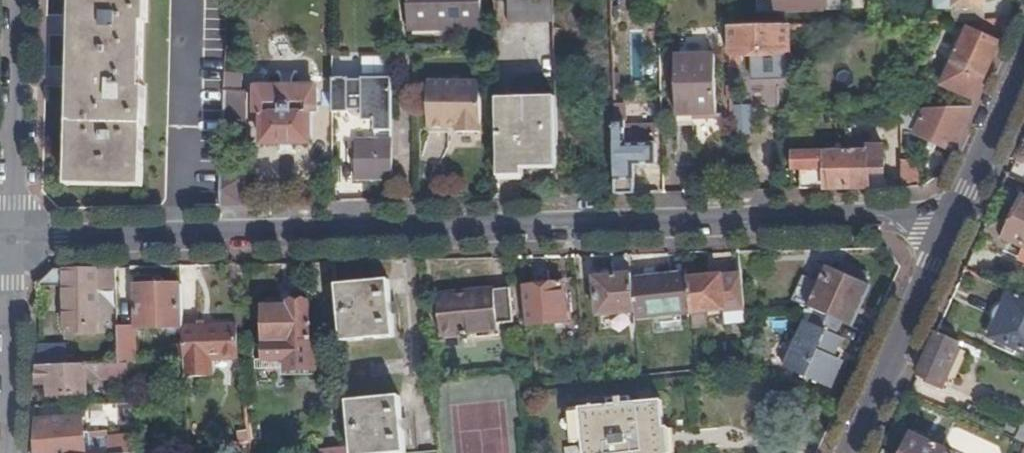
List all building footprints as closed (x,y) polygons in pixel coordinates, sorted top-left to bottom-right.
[(68,186),(143,187),(146,87),(141,87),(144,22),(148,22),(149,0),(73,0),(68,186)] [(484,0),(424,0),(425,28),(484,26),(484,0)] [(554,0),(509,0),(510,24),(554,24),(554,0)] [(554,24),(557,99),(558,148),(580,147),(579,71),(583,71),(582,0),(554,0),(554,24)] [(781,14),(825,12),(825,0),(780,0),(781,14)] [(985,23),(986,0),(938,0),(938,10),(956,9),(956,23),(982,23),(985,23)] [(1006,34),(1012,22),(985,23),(982,23),(982,31),(1006,34)] [(732,30),(733,69),(742,69),(741,57),(793,55),(792,36),(798,35),(797,28),(732,30)] [(991,67),(1001,45),(970,32),(945,86),(976,100),(991,67)] [(387,74),(387,57),(364,58),(365,75),(387,74)] [(720,121),(718,58),(678,59),(679,119),(694,119),(694,122),(720,121)] [(224,136),(241,135),(243,92),(241,76),(226,75),(224,136)] [(338,81),(338,115),(350,115),(350,112),(364,112),(364,124),(377,124),(377,133),(394,133),(394,81),(364,81),(364,83),(350,84),(350,81),(338,81)] [(318,92),(314,88),(292,89),(292,82),(286,82),(286,89),(261,89),(258,92),(258,112),(262,115),(265,120),(265,144),(312,144),(311,115),(316,115),(318,111),(318,92)] [(430,129),(452,128),(452,126),(459,126),(459,128),(460,133),(484,133),(483,82),(429,83),(430,129)] [(525,163),(558,163),(558,148),(557,99),(498,100),(500,172),(525,171),(525,163)] [(733,109),(734,135),(753,135),(753,109),(733,109)] [(593,197),(619,196),(616,123),(616,110),(608,110),(608,129),(597,129),(596,148),(597,189),(593,189),(593,197)] [(960,137),(973,110),(927,111),(917,136),(953,153),(960,137)] [(619,196),(637,195),(636,166),(659,166),(658,145),(656,145),(655,127),(627,127),(627,124),(616,123),(619,196)] [(377,133),(377,142),(394,142),(394,133),(377,133)] [(358,180),(394,180),(394,167),(394,154),(394,142),(377,142),(357,143),(358,180)] [(849,191),(871,190),(871,174),(886,173),(885,149),(869,150),(869,156),(848,156),(849,191)] [(394,167),(414,167),(414,154),(394,154),(394,167)] [(820,191),(849,191),(848,156),(826,156),(827,172),(802,173),(803,192),(820,191)] [(904,190),(920,189),(919,162),(903,163),(904,190)] [(223,206),(245,205),(245,179),(223,179),(223,206)] [(438,200),(457,200),(457,184),(438,184),(438,200)] [(1007,241),(1023,249),(1023,205),(1007,241)] [(118,302),(117,269),(108,269),(109,303),(113,302),(118,302)] [(98,332),(98,270),(56,271),(41,287),(66,285),(66,329),(80,329),(80,332),(98,332)] [(844,324),(853,328),(869,292),(827,274),(820,290),(815,288),(813,293),(804,293),(801,301),(807,308),(813,311),(844,324)] [(688,281),(688,275),(634,280),(637,314),(637,321),(692,316),(692,314),(688,281)] [(634,280),(633,276),(595,280),(599,318),(637,314),(634,280)] [(747,313),(744,277),(688,281),(692,314),(706,313),(726,311),(727,328),(748,326),(747,313)] [(390,282),(337,286),(342,342),(395,338),(390,282)] [(564,285),(524,289),(528,327),(568,324),(564,285)] [(184,328),(182,287),(136,288),(137,328),(137,330),(184,328)] [(515,324),(512,291),(439,297),(442,336),(463,334),(463,336),(468,336),(467,333),(499,331),(498,325),(515,324)] [(1012,295),(991,340),(1023,355),(1023,300),(1012,295)] [(289,374),(320,373),(319,344),(311,344),(311,305),(290,306),(290,308),(267,309),(268,344),(266,344),(267,364),(289,363),(289,374)] [(813,311),(807,312),(807,323),(786,369),(827,388),(839,360),(835,358),(830,355),(839,337),(844,324),(813,311)] [(706,313),(692,314),(692,316),(694,329),(708,328),(706,313)] [(241,361),(240,327),(184,329),(185,362),(185,380),(214,379),(213,362),(241,361)] [(137,330),(137,328),(119,329),(119,364),(128,364),(138,364),(137,330)] [(961,346),(937,336),(923,367),(919,376),(943,387),(961,346)] [(830,355),(835,358),(845,339),(839,337),(830,355)] [(66,351),(39,353),(39,367),(67,366),(66,351)] [(128,364),(119,364),(67,366),(39,367),(38,386),(51,386),(51,398),(89,396),(88,382),(129,381),(128,364)] [(349,402),(352,449),(353,452),(406,452),(401,398),(349,402)] [(666,431),(663,402),(623,406),(623,400),(618,400),(618,407),(582,410),(586,452),(669,452),(666,431)] [(663,402),(666,431),(673,430),(670,402),(663,402)] [(37,422),(36,452),(136,452),(134,437),(109,439),(108,434),(85,436),(84,419),(37,422)] [(1023,426),(1012,421),(1005,435),(1017,440),(1016,443),(1023,446),(1023,425),(1023,426)] [(675,430),(673,430),(666,431),(669,452),(678,452),(675,430)] [(251,443),(250,433),(239,434),(240,445),(251,443)] [(941,449),(935,446),(934,449),(914,439),(907,452),(943,452),(940,451),(941,449)]
